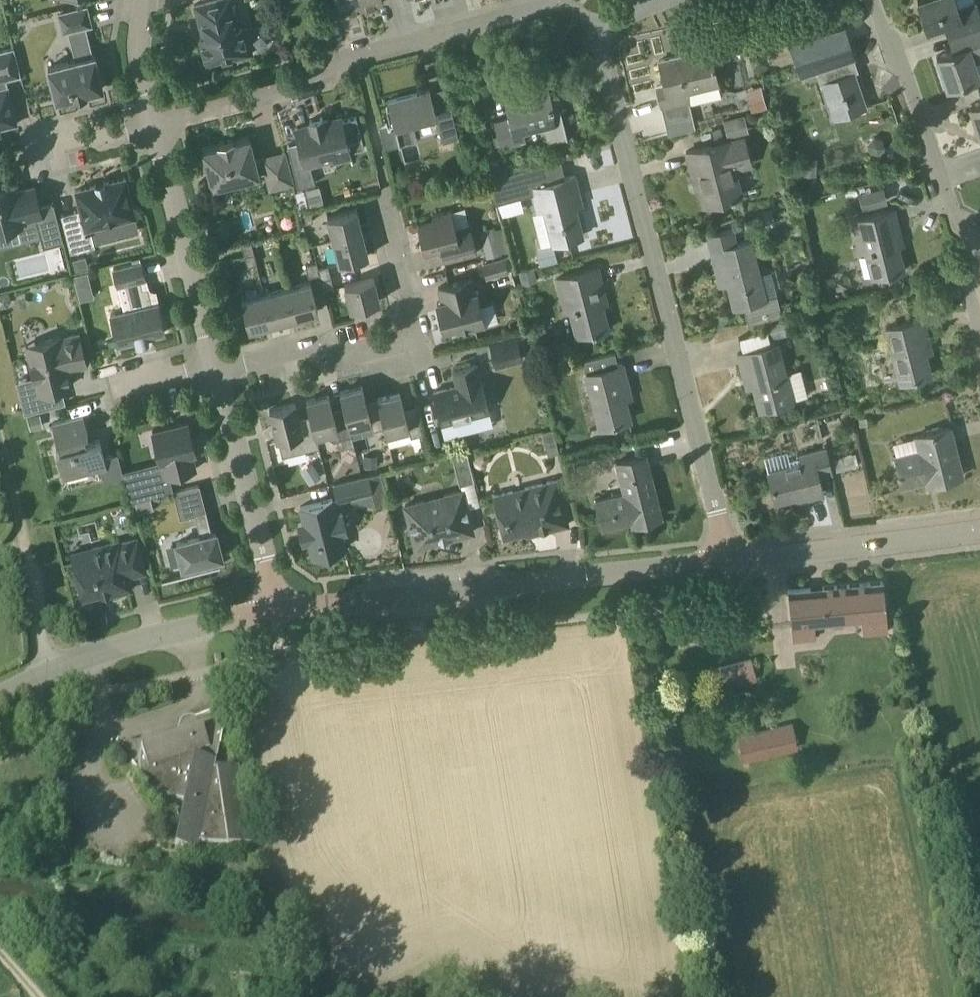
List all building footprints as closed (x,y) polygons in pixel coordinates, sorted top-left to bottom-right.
[(231,15),(234,14),(230,0),(209,0),(194,4),(199,23),(202,22),(205,36),(199,37),(205,62),(235,54),(236,57),(252,53),(248,37),(244,38),(241,27),(235,28),(231,15)] [(340,11),(361,6),(360,0),(337,0),(340,11)] [(956,0),(918,0),(928,30),(950,22),(955,35),(979,26),(979,16),(975,1),(958,7),(956,0)] [(93,55),(85,24),(90,23),(86,5),(59,12),(63,30),(73,28),(81,58),(48,66),(56,99),(73,95),(73,97),(86,93),(86,92),(103,87),(94,54),(93,55)] [(851,72),(847,60),(855,57),(844,26),(791,44),(802,74),(818,69),(834,117),(867,106),(855,71),(851,72)] [(936,56),(947,87),(979,74),(975,61),(979,60),(979,26),(955,35),(959,48),(936,56)] [(17,123),(6,79),(21,75),(14,46),(0,50),(0,127),(17,123)] [(666,127),(694,120),(687,91),(718,84),(718,82),(709,48),(659,61),(667,94),(659,95),(666,127)] [(761,85),(746,89),(752,111),(767,107),(761,85)] [(554,107),(549,86),(504,98),(509,117),(494,121),(500,147),(525,141),(523,132),(545,126),(549,143),(568,138),(559,105),(554,107)] [(417,139),(412,119),(435,113),(429,89),(388,99),(389,105),(386,106),(391,124),(394,123),(399,144),(417,139)] [(970,105),(979,134),(979,102),(970,105)] [(443,141),(458,137),(452,114),(437,118),(443,141)] [(325,119),(324,115),(309,119),(310,123),(295,127),(299,142),(287,145),(298,187),(315,182),(310,163),(334,157),(333,154),(348,150),(352,165),(353,164),(349,151),(364,147),(356,116),(342,120),(341,115),(325,119)] [(255,160),(250,137),(234,141),(233,139),(218,143),(219,145),(203,149),(204,155),(201,158),(203,165),(207,166),(212,185),(259,174),(258,172),(265,171),(270,187),(292,181),(284,150),(262,156),(262,158),(255,160)] [(750,160),(744,137),(729,141),(729,140),(686,151),(691,169),(694,168),(703,204),(741,194),(733,164),(750,160)] [(478,160),(466,163),(470,176),(482,172),(478,160)] [(580,195),(575,175),(559,179),(554,160),(487,176),(494,202),(533,193),(537,211),(544,209),(552,242),(583,235),(573,197),(580,195)] [(70,251),(95,245),(91,227),(135,215),(125,177),(76,189),(80,209),(61,214),(70,251)] [(12,185),(0,188),(0,230),(22,224),(21,220),(36,216),(41,237),(61,232),(53,202),(40,206),(35,185),(14,191),(12,185)] [(333,239),(362,232),(356,208),(327,216),(333,239)] [(904,270),(896,237),(900,236),(894,209),(852,219),(859,247),(864,246),(872,276),(888,272),(888,274),(904,270)] [(304,223),(313,221),(310,210),(301,213),(304,223)] [(456,228),(451,210),(432,214),(433,220),(417,224),(424,251),(441,247),(444,261),(477,252),(470,225),(456,228)] [(734,230),(737,241),(749,238),(746,227),(734,230)] [(708,237),(711,250),(718,275),(725,273),(734,306),(743,304),(748,323),(771,317),(771,316),(782,313),(777,294),(765,297),(751,240),(737,243),(734,230),(708,237)] [(339,262),(368,255),(362,232),(333,239),(339,262)] [(486,259),(503,254),(497,235),(481,239),(486,259)] [(247,266),(256,264),(251,242),(242,244),(247,266)] [(554,244),(536,248),(539,265),(558,260),(554,244)] [(86,256),(72,259),(75,270),(88,266),(86,256)] [(486,276),(508,271),(506,259),(483,264),(486,276)] [(142,288),(140,279),(145,277),(141,261),(113,267),(118,284),(125,283),(132,308),(111,313),(118,343),(135,339),(136,343),(149,339),(148,336),(165,332),(157,301),(152,303),(147,287),(142,288)] [(320,273),(318,267),(317,261),(305,264),(309,276),(320,273)] [(321,278),(331,276),(328,265),(318,267),(320,273),(321,278)] [(534,267),(516,272),(520,285),(537,280),(534,267)] [(608,329),(600,296),(605,295),(598,267),(557,277),(564,305),(569,304),(577,335),(593,331),(594,332),(608,329)] [(73,275),(79,301),(94,297),(88,271),(73,275)] [(324,290),(334,287),(331,276),(321,278),(324,290)] [(351,308),(380,300),(374,276),(345,284),(351,308)] [(475,292),(471,278),(438,286),(444,309),(439,310),(444,329),(457,326),(459,331),(485,324),(476,291),(475,292)] [(295,316),(318,310),(310,281),(287,287),(295,316)] [(272,322),(295,316),(287,287),(264,293),(272,322)] [(249,328),(272,322),(264,293),(241,299),(249,328)] [(823,315),(812,317),(814,327),(825,324),(823,315)] [(799,332),(794,316),(766,324),(771,341),(799,332)] [(900,382),(931,374),(923,345),(930,344),(923,319),(887,327),(900,382)] [(87,364),(79,332),(60,336),(59,335),(26,344),(38,393),(62,387),(60,378),(69,376),(68,369),(87,364)] [(496,368),(523,362),(516,335),(490,342),(496,368)] [(784,374),(776,343),(738,353),(746,388),(754,386),(760,409),(791,401),(807,397),(800,370),(784,374)] [(600,428),(631,420),(623,391),(629,389),(623,364),(618,365),(615,353),(582,361),(600,428)] [(479,380),(475,363),(454,369),(458,386),(452,387),(452,386),(433,391),(441,423),(489,410),(481,379),(479,380)] [(384,427),(382,418),(379,403),(368,406),(363,385),(340,391),(345,411),(349,426),(371,420),(373,429),(384,427)] [(405,412),(400,392),(378,398),(379,403),(382,418),(384,427),(385,426),(387,433),(409,427),(411,436),(423,433),(417,410),(405,412)] [(334,440),(342,437),(351,435),(349,426),(345,411),(334,414),(329,394),(307,399),(311,417),(316,435),(316,434),(328,431),(330,437),(334,440)] [(300,420),(295,402),(269,409),(277,440),(278,440),(282,455),(319,446),(316,434),(316,435),(311,417),(300,420)] [(28,415),(31,427),(43,424),(40,412),(28,415)] [(90,441),(83,414),(52,422),(59,449),(56,450),(63,477),(100,467),(104,481),(124,476),(123,470),(118,452),(104,456),(100,438),(90,441)] [(196,468),(192,453),(196,452),(188,421),(152,430),(160,461),(161,461),(165,476),(196,468)] [(937,482),(963,476),(950,427),(916,436),(919,450),(896,456),(900,470),(897,471),(901,486),(936,477),(937,482)] [(548,455),(559,452),(553,429),(542,432),(548,455)] [(351,435),(342,437),(344,447),(354,444),(352,438),(351,435)] [(806,498),(823,493),(819,476),(832,472),(825,448),(800,455),(801,461),(768,470),(776,501),(805,494),(806,498)] [(460,484),(475,480),(466,449),(452,453),(460,484)] [(365,455),(365,467),(378,467),(379,456),(365,455)] [(632,524),(662,517),(646,455),(616,462),(624,492),(596,499),(603,527),(631,520),(632,524)] [(124,476),(127,484),(131,501),(164,492),(160,478),(165,476),(161,461),(160,461),(123,470),(124,476)] [(313,462),(300,470),(310,487),(323,479),(313,462)] [(338,500),(372,492),(368,474),(334,483),(338,500)] [(536,531),(569,523),(557,479),(494,495),(504,535),(535,528),(536,531)] [(180,517),(195,513),(205,510),(205,509),(206,509),(200,484),(173,490),(180,517)] [(416,545),(473,531),(462,490),(405,505),(416,545)] [(150,496),(135,500),(138,513),(154,509),(150,496)] [(336,513),(332,498),(300,506),(304,521),(298,523),(303,542),(309,540),(313,556),(323,553),(328,558),(334,556),(335,550),(345,548),(342,535),(341,532),(347,531),(342,512),(336,513)] [(205,510),(195,513),(201,535),(177,541),(185,574),(221,565),(220,564),(217,564),(216,557),(222,555),(216,531),(212,532),(206,509),(205,509),(205,510)] [(128,517),(131,529),(139,527),(137,515),(128,517)] [(146,571),(137,538),(120,542),(119,540),(72,553),(83,597),(102,592),(103,595),(132,588),(128,575),(146,571)] [(792,638),(816,636),(815,622),(886,616),(883,581),(788,590),(792,638)] [(727,687),(757,679),(751,659),(721,668),(727,687)] [(218,756),(220,745),(225,720),(221,716),(182,722),(184,736),(140,750),(148,772),(138,775),(145,786),(147,789),(149,790),(162,797),(173,800),(183,805),(173,847),(195,854),(199,845),(223,845),(250,844),(238,768),(215,767),(217,755),(218,756)] [(745,760),(798,747),(793,723),(739,735),(745,760)]
